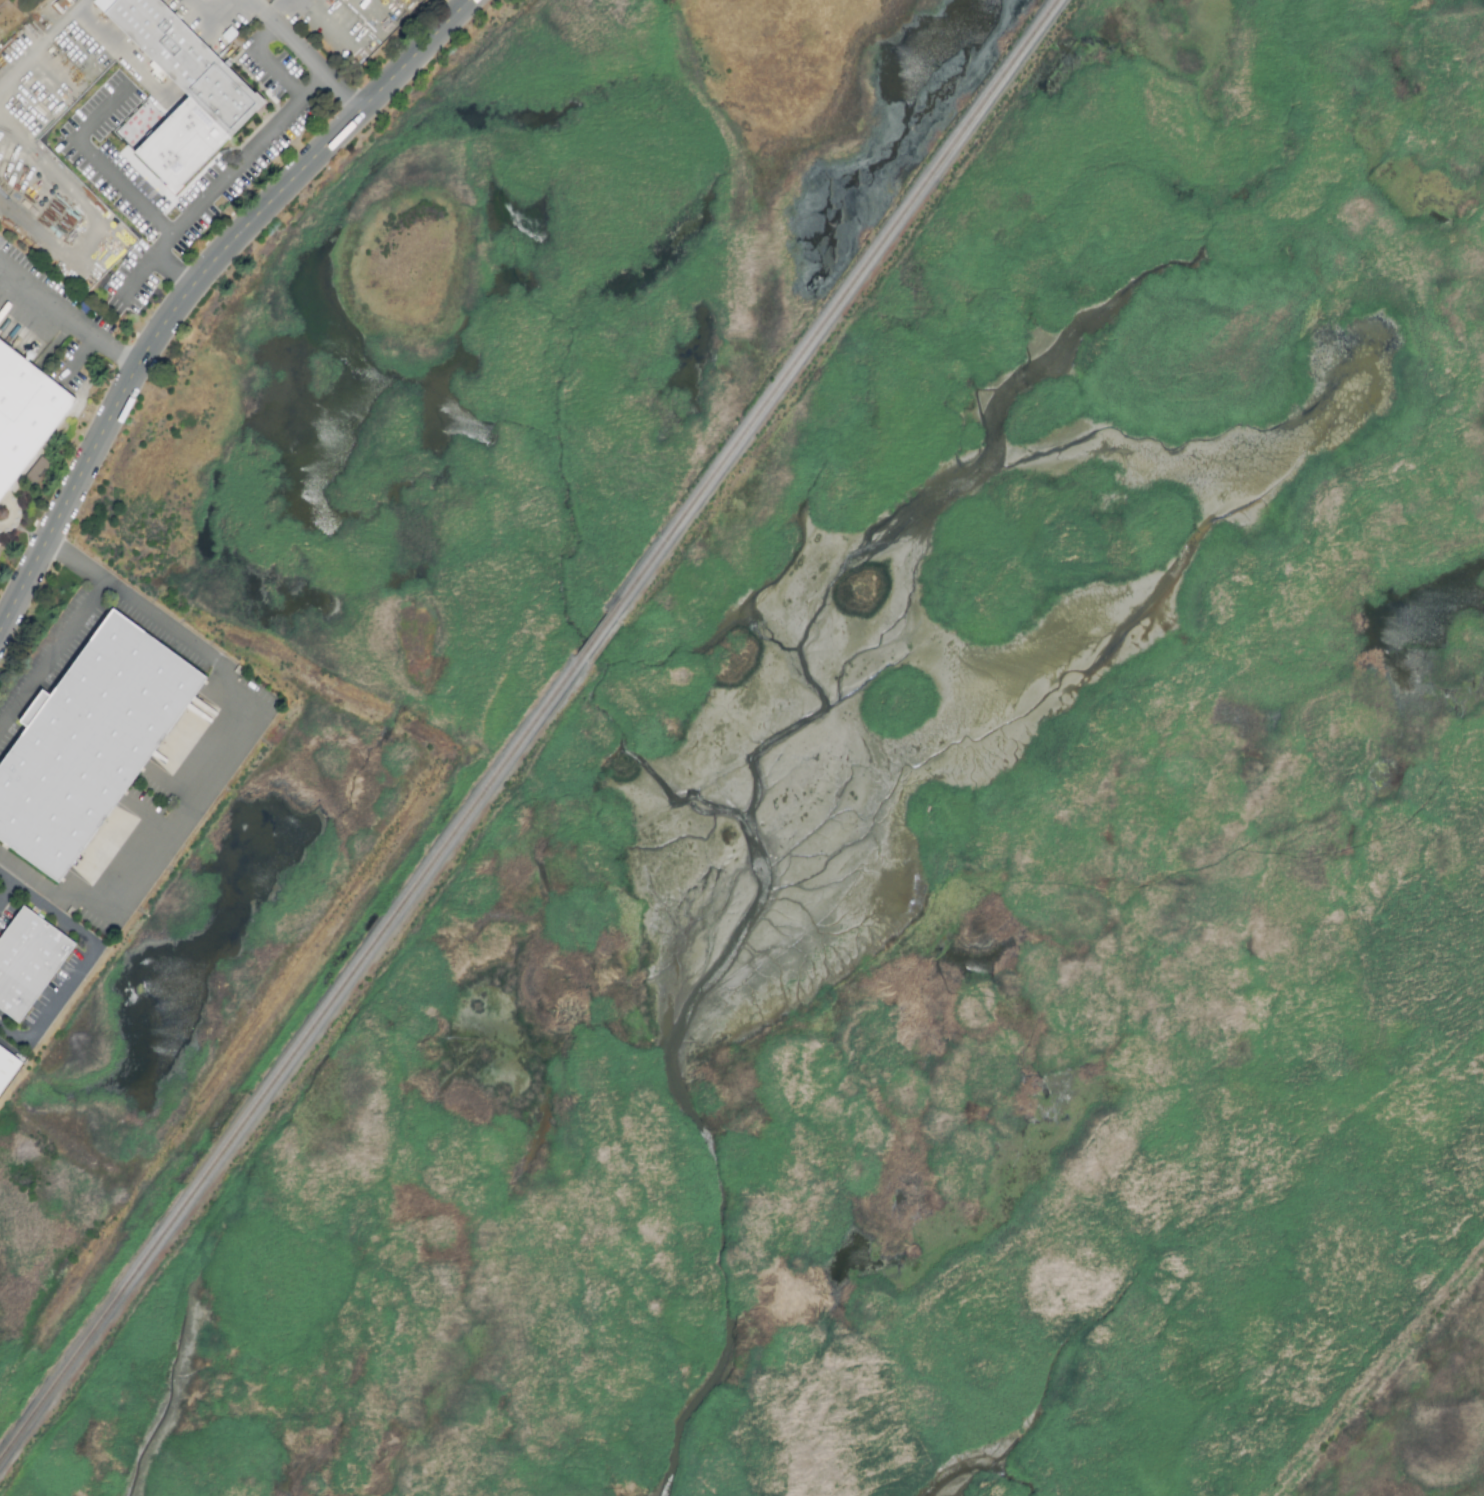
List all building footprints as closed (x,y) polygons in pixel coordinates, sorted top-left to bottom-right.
[(267,107),(159,0),(100,0),(94,6),(232,143),(267,107)] [(80,403),(0,341),(0,506),(80,403)] [(0,763),(0,838),(59,881),(208,677),(113,608),(51,693),(44,688),(21,720),(28,725),(0,763)] [(22,1026),(80,947),(27,909),(0,945),(0,1010),(22,1026)] [(27,1067),(0,1047),(0,1104),(27,1067)]
